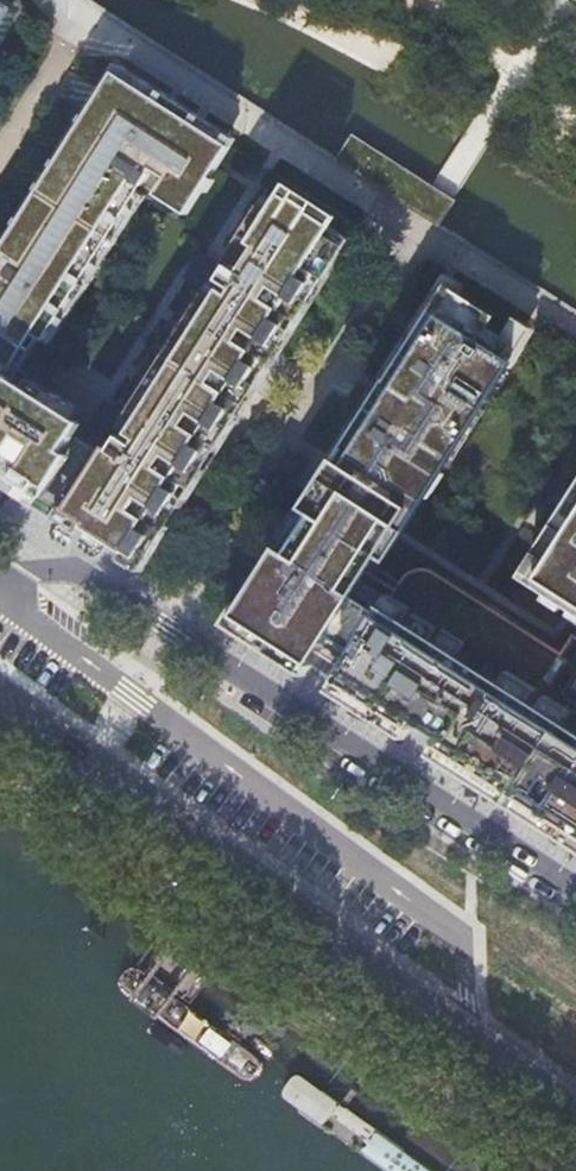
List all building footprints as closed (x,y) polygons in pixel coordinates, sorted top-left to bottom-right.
[(21,10),(6,0),(0,0),(0,44),(21,10)] [(0,250),(0,482),(51,514),(82,534),(87,525),(109,540),(129,552),(124,560),(144,573),(345,256),(337,251),(342,243),(291,210),(284,219),(264,207),(226,265),(224,268),(200,252),(184,279),(208,294),(130,417),(105,401),(88,428),(113,444),(106,455),(71,433),(85,411),(48,388),(63,364),(31,344),(37,335),(53,345),(147,196),(140,192),(137,189),(140,184),(189,215),(233,147),(238,140),(119,64),(0,250)] [(457,201),(443,193),(352,134),(335,161),(426,220),(440,228),(457,201)] [(463,432),(465,428),(473,433),(486,412),(479,407),(505,365),(513,370),(538,330),(518,317),(507,336),(494,328),(500,317),(463,293),(467,286),(449,274),(386,373),(333,456),(337,458),(318,489),(305,509),(301,507),(277,545),(280,547),(244,605),(243,606),(239,604),(226,625),(292,667),(308,677),(321,655),(345,670),(331,692),(356,707),(374,719),(407,740),(420,719),(446,735),(432,756),(453,769),(466,777),(495,796),(568,842),(575,847),(575,634),(563,653),(437,572),(429,569),(419,570),(412,574),(405,579),(398,590),(373,574),(401,529),(393,524),(396,520),(404,525),(423,496),(430,500),(446,475),(439,470),(447,458),(454,462),(470,437),(463,432)] [(531,583),(575,612),(575,515),(531,583)]
